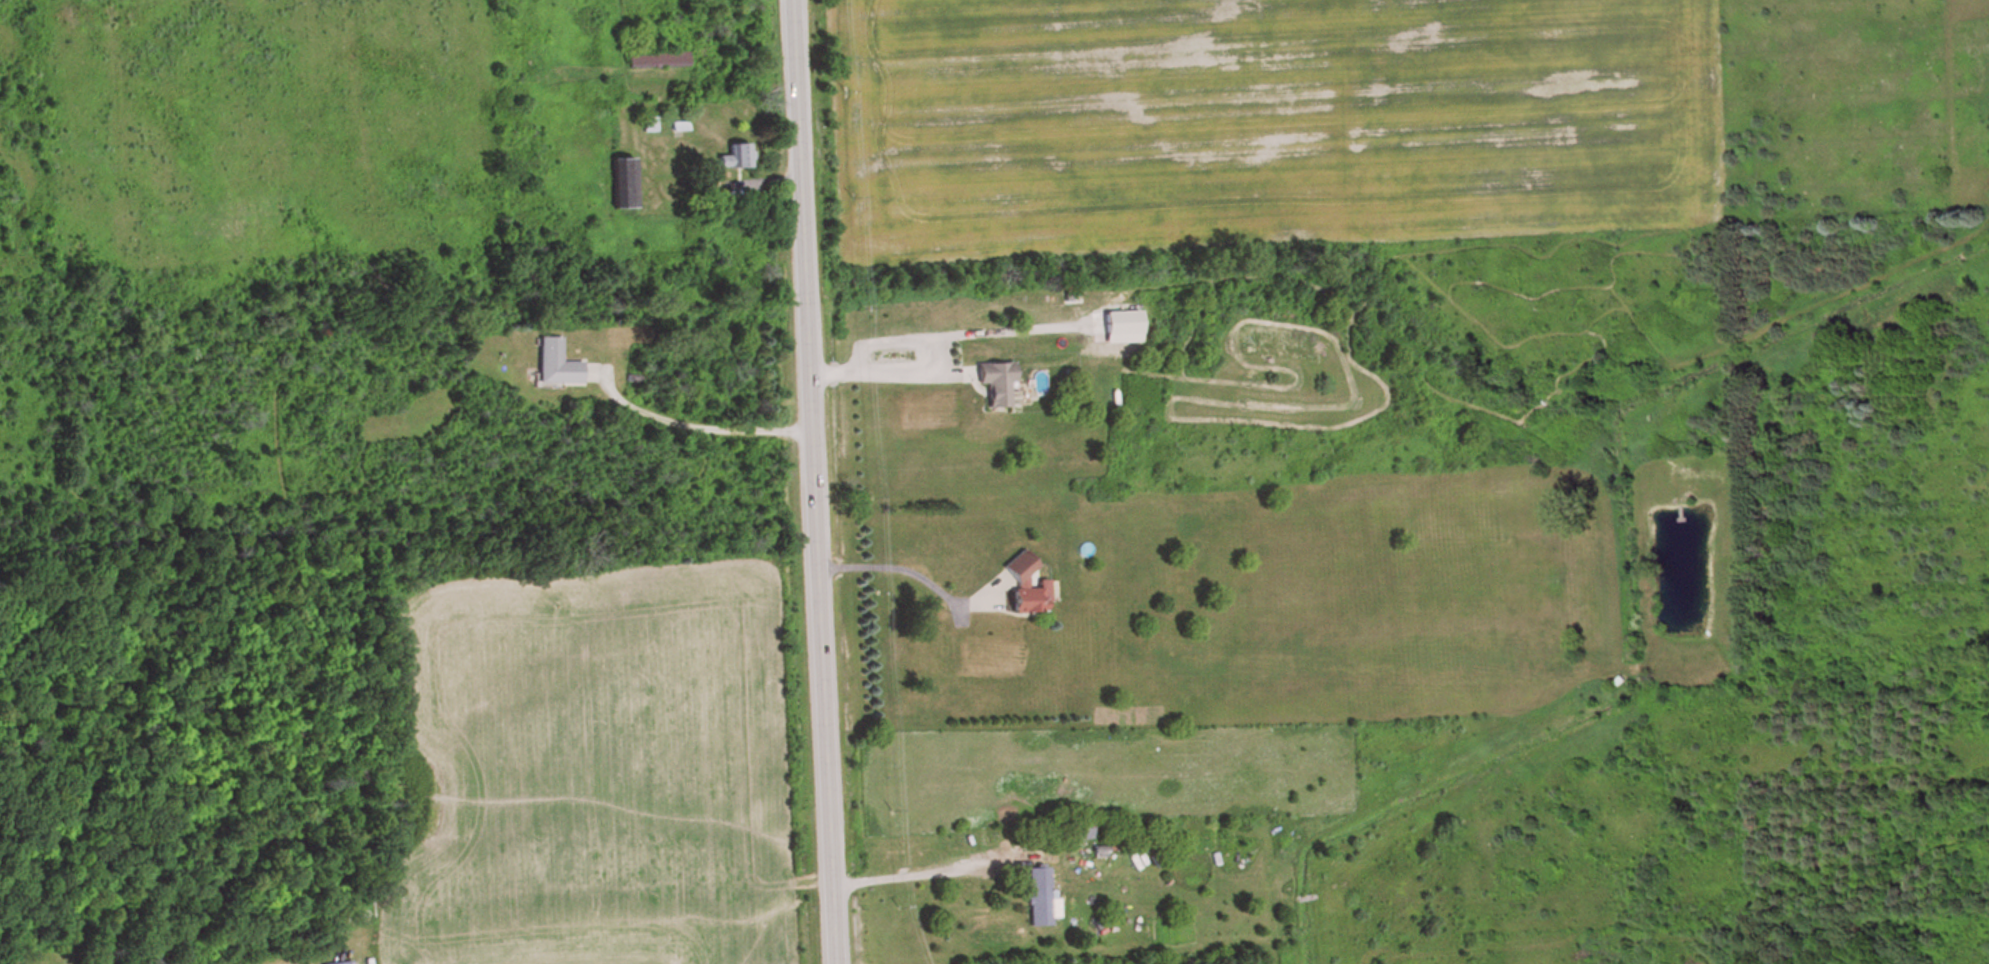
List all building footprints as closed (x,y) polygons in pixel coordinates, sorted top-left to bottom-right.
[(690,54),(630,54),(630,69),(690,69),(690,54)] [(729,157),(718,157),(718,168),(749,168),(749,144),(729,144),(729,157)] [(634,159),(611,159),(611,209),(634,209),(634,159)] [(540,384),(582,384),(582,363),(562,363),(562,338),(540,338),(540,384)] [(977,366),(978,386),(987,385),(988,410),(1013,409),(1011,364),(977,366)] [(1007,614),(1043,614),(1043,608),(1054,599),(1054,582),(1036,582),(1036,589),(1026,589),(1026,577),(1035,569),(1021,552),(1003,567),(1003,572),(1015,586),(1015,589),(1007,596),(1007,614)] [(1050,928),(1050,920),(1059,920),(1058,900),(1049,900),(1048,869),(1028,870),(1029,928),(1050,928)]
